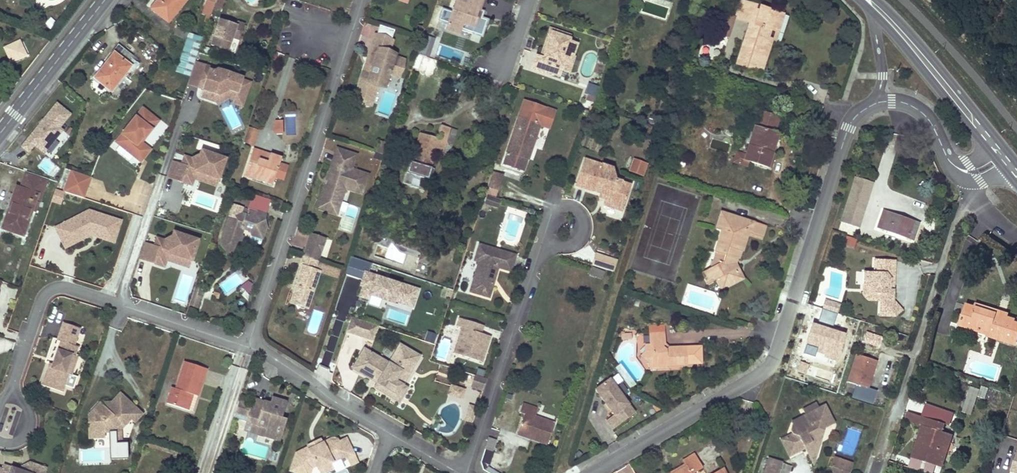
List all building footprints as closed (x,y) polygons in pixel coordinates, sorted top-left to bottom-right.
[(177,10),(186,0),(158,0),(151,8),(168,22),(177,10)] [(211,16),(215,5),(216,0),(207,0),(202,14),(211,16)] [(457,31),(461,21),(472,24),(470,29),(480,32),(485,17),(476,14),(480,0),(453,0),(450,9),(441,6),(438,17),(447,20),(444,26),(457,31)] [(770,28),(777,31),(783,14),(760,6),(759,10),(755,9),(757,5),(743,0),(741,0),(735,17),(750,22),(755,24),(752,31),(748,30),(736,62),(757,70),(768,38),(766,37),(770,28)] [(735,16),(726,13),(719,33),(728,36),(735,16)] [(240,38),(245,23),(222,15),(212,43),(229,49),(233,36),(240,38)] [(380,26),(378,33),(394,36),(395,30),(380,26)] [(415,26),(411,37),(419,40),(422,28),(415,26)] [(188,31),(175,27),(173,34),(186,38),(188,31)] [(549,32),(567,38),(569,35),(548,28),(538,57),(543,59),(545,53),(543,52),(549,32)] [(773,40),(775,40),(777,31),(770,28),(766,37),(768,38),(757,70),(763,72),(773,40)] [(556,76),(562,60),(570,56),(574,44),(566,41),(567,38),(549,32),(543,52),(545,53),(543,59),(538,57),(534,56),(529,69),(548,75),(549,73),(556,76)] [(390,41),(373,35),(353,95),(370,101),(374,92),(376,92),(378,82),(376,82),(380,70),(386,72),(388,73),(393,56),(394,54),(387,52),(390,41)] [(426,38),(423,56),(431,57),(433,39),(426,38)] [(22,41),(9,47),(16,61),(28,56),(22,41)] [(111,90),(120,79),(130,67),(133,70),(140,62),(118,45),(112,52),(114,54),(95,78),(111,90)] [(464,52),(443,46),(440,56),(460,63),(464,52)] [(9,47),(7,48),(13,62),(16,61),(9,47)] [(396,75),(401,59),(393,56),(388,73),(396,75)] [(207,63),(196,59),(193,67),(190,77),(189,81),(199,84),(201,79),(204,79),(206,83),(205,86),(202,94),(217,99),(220,92),(230,87),(237,90),(237,92),(234,100),(243,103),(251,80),(242,77),(243,75),(219,67),(215,69),(206,66),(207,63)] [(182,74),(190,77),(193,67),(186,65),(182,74)] [(376,82),(378,82),(382,84),(386,72),(380,70),(376,82)] [(594,102),(599,86),(590,83),(587,93),(589,93),(587,99),(594,102)] [(220,92),(217,99),(220,100),(237,92),(237,90),(230,87),(220,92)] [(182,101),(184,95),(176,92),(174,98),(182,101)] [(523,170),(527,157),(529,158),(540,125),(549,128),(555,110),(524,100),(518,117),(507,151),(508,151),(504,163),(523,170)] [(68,115),(54,104),(19,148),(27,154),(32,147),(42,155),(61,131),(57,129),(68,115)] [(142,109),(115,143),(134,158),(141,149),(138,146),(140,143),(138,142),(142,137),(144,138),(151,130),(149,129),(156,120),(142,109)] [(761,111),(757,122),(763,123),(775,127),(779,116),(761,111)] [(151,130),(158,122),(156,120),(149,129),(151,130)] [(773,132),(775,127),(763,123),(761,128),(773,132)] [(407,171),(417,174),(427,177),(436,150),(448,154),(457,130),(441,124),(438,132),(441,133),(439,139),(420,132),(407,171)] [(767,166),(778,134),(773,132),(761,128),(755,126),(745,153),(744,158),(747,159),(767,166)] [(243,142),(254,145),(258,130),(248,127),(243,142)] [(88,138),(100,145),(102,141),(104,138),(91,132),(88,138)] [(377,142),(374,153),(381,156),(385,144),(377,142)] [(149,150),(140,143),(138,146),(141,149),(134,158),(140,162),(149,150)] [(261,151),(253,148),(243,174),(272,183),(275,175),(279,162),(280,160),(268,156),(267,161),(258,158),(261,151)] [(182,164),(172,161),(167,177),(192,185),(195,179),(195,176),(202,178),(203,174),(220,179),(225,164),(216,161),(218,156),(202,150),(200,155),(193,159),(185,156),(182,164)] [(348,168),(351,156),(335,150),(316,212),(323,214),(325,208),(335,210),(342,186),(359,192),(364,176),(353,173),(354,170),(348,168)] [(745,164),(747,159),(744,158),(745,153),(736,150),(733,156),(731,155),(730,158),(745,164)] [(280,160),(281,157),(261,151),(258,158),(267,161),(268,156),(280,160)] [(227,159),(218,156),(216,161),(225,164),(227,159)] [(612,166),(585,158),(576,184),(605,193),(603,201),(620,207),(629,181),(615,175),(616,174),(612,166)] [(635,159),(631,170),(645,176),(650,164),(635,159)] [(283,177),(288,165),(279,162),(275,175),(283,177)] [(88,176),(64,167),(56,189),(65,192),(81,197),(88,176)] [(494,189),(499,173),(492,171),(487,186),(494,189)] [(220,179),(203,174),(202,178),(195,176),(195,179),(217,186),(220,179)] [(407,175),(404,184),(422,189),(425,179),(407,175)] [(1,228),(22,236),(31,211),(36,212),(46,183),(25,176),(20,189),(12,211),(8,210),(1,228)] [(91,176),(88,176),(81,197),(83,198),(91,176)] [(841,222),(858,227),(872,183),(855,177),(841,222)] [(487,186),(484,194),(495,197),(497,190),(494,189),(487,186)] [(12,211),(20,189),(15,187),(8,210),(12,211)] [(61,204),(65,192),(56,189),(54,195),(52,201),(61,204)] [(254,194),(249,206),(267,212),(271,200),(254,194)] [(916,201),(914,207),(924,210),(926,204),(916,201)] [(228,218),(220,241),(226,248),(227,248),(236,248),(238,241),(241,242),(244,233),(241,232),(244,224),(250,226),(252,227),(254,231),(263,235),(264,234),(268,224),(264,217),(260,216),(258,212),(255,211),(249,209),(248,214),(242,211),(239,213),(228,218)] [(89,210),(55,228),(62,241),(76,234),(79,239),(91,233),(114,240),(121,220),(89,210)] [(908,232),(910,227),(912,228),(914,222),(883,211),(878,227),(913,240),(915,234),(908,232)] [(708,283),(717,278),(721,286),(737,276),(735,271),(738,270),(734,264),(732,265),(730,261),(731,257),(734,256),(737,257),(739,250),(741,250),(748,231),(761,235),(764,225),(721,212),(716,228),(721,230),(715,251),(718,252),(725,254),(723,262),(715,259),(714,265),(702,271),(708,283)] [(915,234),(919,224),(914,222),(912,228),(910,227),(908,232),(915,234)] [(263,235),(254,231),(252,237),(261,241),(263,235)] [(154,246),(144,242),(139,258),(164,267),(167,260),(168,258),(174,260),(175,255),(192,261),(197,245),(189,242),(190,237),(174,232),(172,236),(165,240),(157,237),(154,246)] [(76,234),(62,241),(65,246),(79,239),(76,234)] [(301,256),(314,261),(321,239),(308,234),(301,256)] [(857,239),(846,235),(843,245),(854,248),(857,239)] [(199,240),(190,237),(189,242),(197,245),(199,240)] [(511,270),(515,255),(479,244),(474,260),(477,260),(468,290),(482,294),(484,288),(490,290),(497,266),(511,270)] [(934,254),(923,250),(919,260),(930,264),(934,254)] [(427,253),(421,251),(417,260),(424,262),(427,261),(428,257),(427,253)] [(725,254),(718,252),(715,259),(723,262),(725,254)] [(616,260),(595,254),(592,264),(613,270),(616,260)] [(192,261),(175,255),(174,260),(168,258),(167,260),(189,268),(192,261)] [(301,256),(293,278),(296,279),(300,266),(311,270),(314,261),(301,256)] [(368,263),(348,257),(344,272),(360,277),(358,283),(361,284),(358,294),(366,296),(367,292),(392,300),(392,298),(411,304),(417,285),(367,269),(368,263)] [(880,294),(880,301),(879,315),(895,316),(902,311),(893,302),(896,261),(874,259),(873,272),(863,271),(862,284),(870,285),(869,293),(880,294)] [(304,307),(316,272),(311,270),(300,266),(296,279),(293,278),(291,284),(294,285),(289,302),(292,303),(295,308),(296,304),(304,307)] [(722,288),(742,277),(738,270),(735,271),(737,276),(721,286),(722,288)] [(248,295),(255,287),(247,280),(240,288),(248,295)] [(206,287),(196,284),(193,293),(200,296),(203,297),(206,287)] [(870,285),(862,284),(862,294),(867,300),(880,301),(880,294),(869,293),(870,285)] [(200,296),(193,293),(190,303),(197,305),(200,296)] [(824,302),(822,310),(837,314),(839,307),(824,302)] [(975,307),(1006,317),(1007,313),(977,303),(975,307)] [(1016,338),(1016,323),(1013,322),(1014,319),(1006,317),(975,307),(967,305),(960,325),(988,334),(988,335),(1015,344),(1016,338)] [(361,335),(366,320),(349,315),(345,330),(361,335)] [(458,354),(481,361),(489,335),(480,332),(473,330),(476,323),(458,317),(456,325),(461,327),(458,336),(463,338),(458,354)] [(80,327),(63,321),(57,339),(60,340),(53,363),(49,361),(42,383),(63,391),(65,384),(74,387),(77,375),(72,373),(79,353),(76,352),(78,345),(75,344),(80,327)] [(664,321),(648,322),(649,331),(664,330),(664,321)] [(476,323),(473,330),(480,332),(482,325),(476,323)] [(845,335),(812,324),(805,345),(817,348),(815,353),(837,360),(845,335)] [(437,334),(427,330),(424,341),(433,344),(437,334)] [(667,367),(667,366),(667,365),(687,364),(687,362),(702,362),(701,345),(686,345),(669,346),(665,343),(664,330),(649,331),(650,345),(641,354),(649,362),(656,361),(656,368),(667,367)] [(883,337),(866,332),(863,342),(879,347),(883,337)] [(458,354),(463,338),(458,336),(453,352),(458,354)] [(388,361),(363,346),(354,362),(361,366),(359,371),(368,376),(373,369),(380,373),(376,381),(373,386),(382,391),(385,386),(396,392),(402,382),(396,378),(402,368),(408,359),(414,363),(420,352),(400,340),(388,361)] [(867,387),(871,374),(876,360),(857,354),(848,381),(856,383),(867,387)] [(408,359),(402,368),(409,371),(414,363),(408,359)] [(166,402),(179,406),(191,411),(206,368),(185,361),(175,388),(171,386),(166,402)] [(361,366),(354,362),(351,367),(359,371),(361,366)] [(373,369),(368,376),(376,381),(380,373),(373,369)] [(472,388),(483,390),(486,379),(474,376),(472,388)] [(611,376),(596,387),(616,412),(609,418),(615,426),(630,415),(624,407),(631,401),(611,376)] [(398,400),(407,384),(402,382),(396,392),(385,386),(382,391),(398,400)] [(867,387),(856,383),(851,397),(872,404),(876,390),(867,387)] [(464,389),(451,384),(448,393),(461,397),(464,389)] [(114,403),(122,394),(120,392),(111,401),(114,403)] [(116,441),(115,425),(119,421),(124,424),(130,418),(134,421),(142,412),(122,394),(114,403),(111,401),(99,402),(92,410),(93,423),(88,423),(88,433),(103,432),(108,432),(109,453),(127,453),(126,441),(116,441)] [(270,404),(253,398),(251,405),(244,403),(242,411),(248,413),(247,416),(246,420),(255,424),(265,427),(262,434),(272,438),(275,428),(280,430),(284,418),(280,417),(285,401),(272,397),(270,404)] [(242,411),(244,403),(239,401),(235,412),(241,414),(242,411)] [(477,404),(469,401),(463,418),(472,420),(477,404)] [(805,448),(807,451),(808,454),(819,448),(820,443),(817,437),(823,435),(825,429),(835,424),(825,404),(819,407),(816,402),(803,409),(805,414),(803,416),(805,420),(794,425),(792,431),(793,434),(784,438),(793,454),(805,448)] [(531,438),(547,443),(553,423),(534,416),(537,408),(522,403),(519,412),(524,413),(518,430),(532,435),(531,438)] [(966,403),(963,411),(971,413),(973,405),(966,403)] [(922,425),(912,456),(940,465),(951,433),(940,430),(943,422),(920,415),(917,423),(922,425)] [(255,424),(246,420),(243,428),(253,431),(255,424)] [(120,438),(120,428),(124,424),(119,421),(115,425),(116,441),(126,441),(126,438),(120,438)] [(265,427),(255,424),(253,431),(262,434),(265,427)] [(277,440),(280,430),(275,428),(272,438),(277,440)] [(495,438),(487,436),(482,448),(491,451),(495,438)] [(781,440),(789,456),(793,454),(784,438),(781,440)] [(289,471),(294,472),(309,472),(310,468),(314,467),(316,470),(320,471),(327,467),(328,463),(337,459),(339,462),(351,455),(343,439),(336,443),(335,441),(330,439),(319,445),(312,448),(311,446),(294,455),(289,471)] [(808,454),(813,464),(819,448),(808,454)] [(702,467),(694,453),(682,460),(684,463),(685,465),(673,472),(692,472),(702,467)] [(834,456),(830,467),(833,472),(849,472),(853,462),(834,456)] [(778,470),(781,462),(769,458),(764,472),(777,472),(778,470)] [(45,468),(30,463),(26,472),(20,470),(4,464),(2,469),(0,468),(0,472),(44,472),(45,468)] [(26,472),(30,463),(23,463),(20,470),(26,472)] [(316,470),(318,472),(324,472),(332,469),(328,463),(327,467),(320,471),(316,470)] [(670,472),(671,472),(673,472),(685,465),(684,463),(670,472)]
